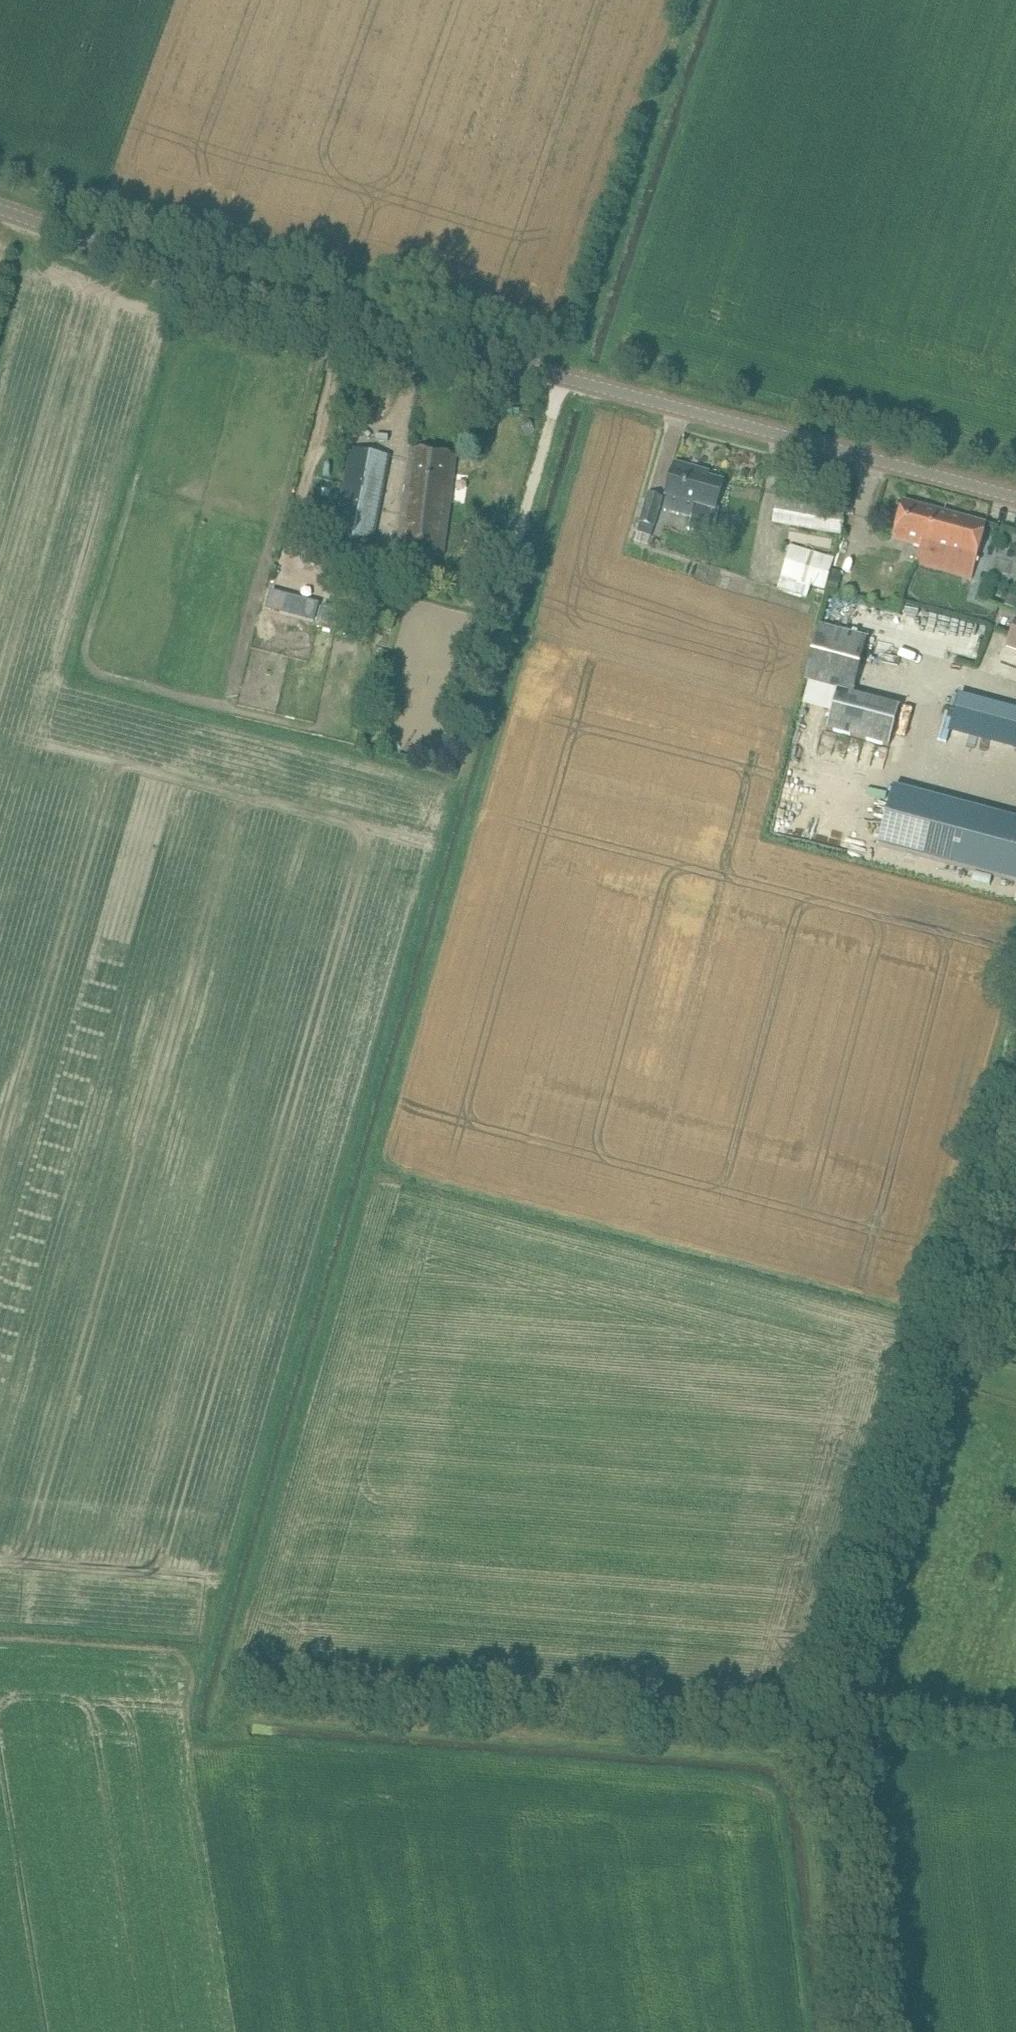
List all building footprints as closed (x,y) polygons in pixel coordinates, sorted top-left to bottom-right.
[(456,456),(412,448),(395,550),(439,557),(456,456)] [(328,566),(366,573),(389,458),(352,450),(328,566)] [(668,495),(663,510),(691,519),(689,529),(712,536),(714,528),(719,508),(716,507),(723,483),(695,475),(696,470),(676,464),(667,495),(668,495)] [(649,493),(640,522),(656,527),(665,497),(649,493)] [(845,508),(778,496),(774,521),(840,534),(845,508)] [(930,569),(945,512),(904,501),(893,539),(920,547),(915,565),(930,569)] [(987,524),(945,512),(930,569),(971,580),(987,524)] [(825,590),(834,558),(791,545),(777,589),(800,596),(804,583),(825,590)] [(272,592),(268,608),(314,621),(319,604),(272,592)] [(1006,646),(1015,650),(1015,619),(1006,646)] [(869,639),(821,626),(806,682),(837,690),(854,694),(869,639)] [(854,694),(837,690),(826,730),(889,746),(900,706),(854,694)] [(878,845),(1015,882),(1015,820),(894,787),(878,845)]
